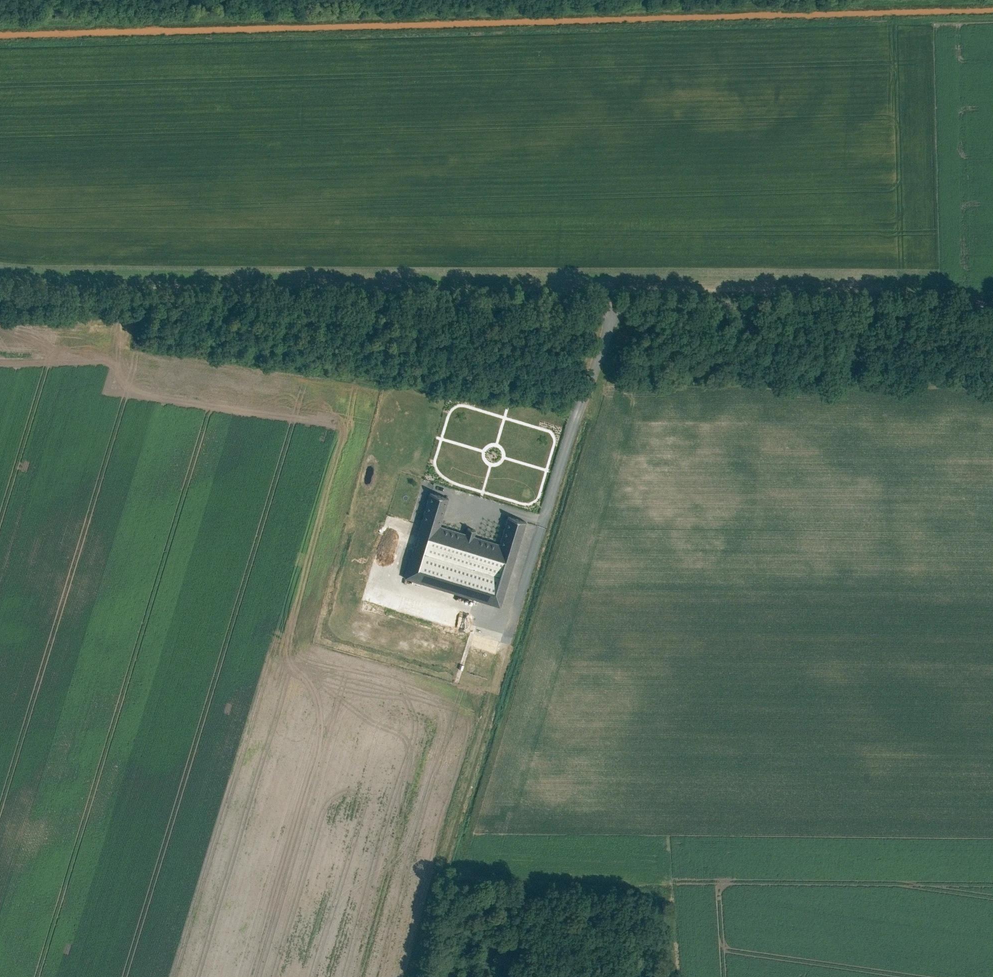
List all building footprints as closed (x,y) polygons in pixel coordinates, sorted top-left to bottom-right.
[(448,499),(430,493),(417,537),(419,537),(416,546),(414,546),(404,578),(500,607),(526,522),(507,517),(499,544),(474,536),(475,531),(467,529),(466,534),(440,526),(448,499)]
